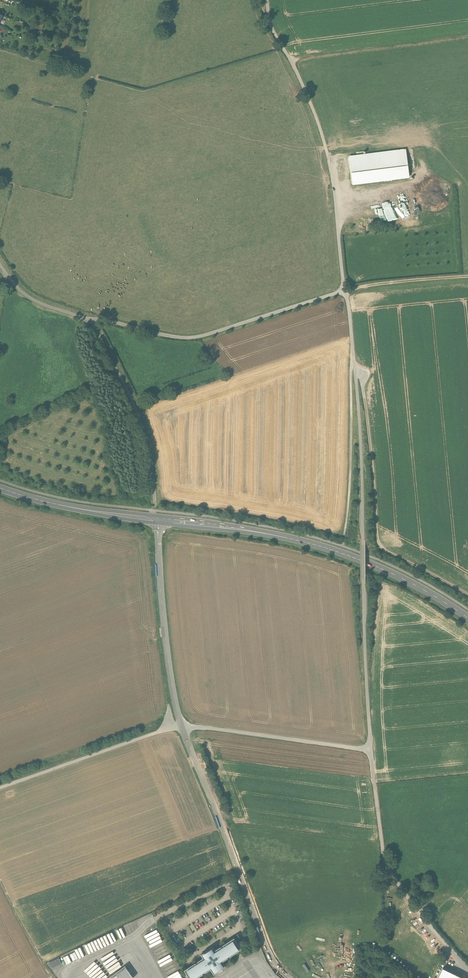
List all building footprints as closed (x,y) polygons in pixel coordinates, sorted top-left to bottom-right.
[(406,150),(348,158),(351,186),(410,178),(406,150)] [(184,971),(189,977),(197,977),(210,970),(213,975),(225,967),(222,962),(241,950),(234,938),(215,950),(212,947),(200,955),(203,958),(184,971)] [(64,957),(67,964),(79,959),(76,954),(75,954),(75,952),(70,954),(64,957)] [(48,964),(51,969),(61,964),(59,958),(48,964)] [(107,965),(110,969),(112,968),(112,967),(120,962),(117,958),(107,965)] [(124,966),(108,977),(132,977),(124,966)] [(443,968),(438,977),(463,977),(443,968)]
